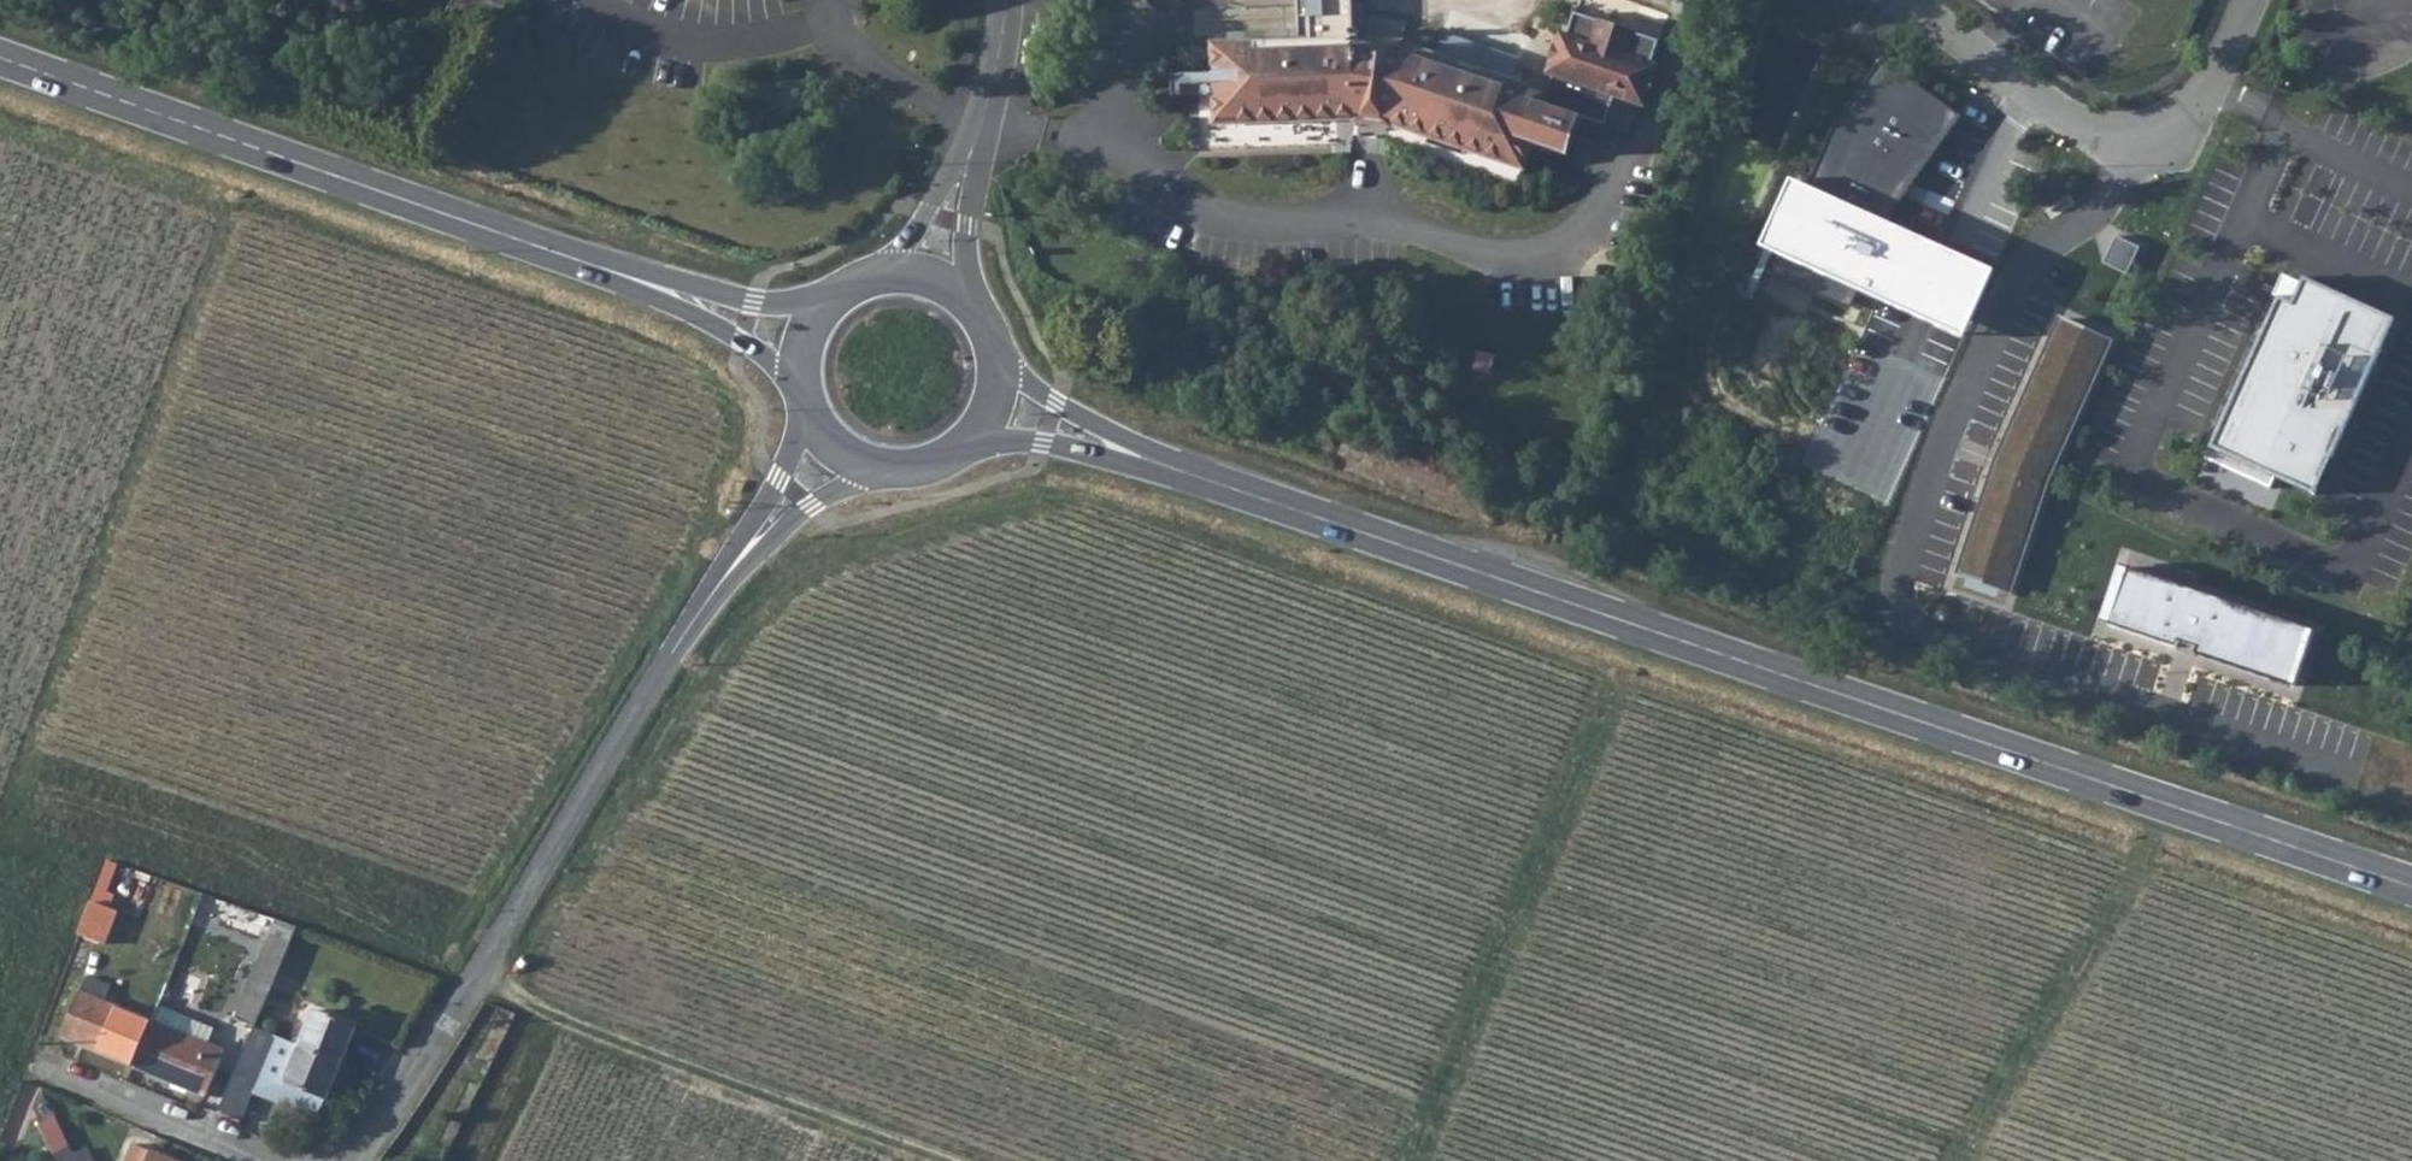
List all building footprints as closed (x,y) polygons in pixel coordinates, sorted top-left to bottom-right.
[(1390,123),(1523,168),(1532,142),(1568,155),(1580,119),(1605,127),(1614,100),(1637,107),(1651,66),(1658,44),(1574,16),(1567,37),(1554,76),(1548,93),(1512,81),(1519,58),(1443,32),(1435,55),(1414,48),(1414,49),(1353,40),(1352,0),(1225,0),(1229,2),(1241,4),(1298,2),(1299,30),(1215,33),(1217,123),(1356,118),(1356,121),(1390,126),(1390,123)] [(1567,37),(1560,34),(1546,74),(1554,76),(1567,37)] [(1651,66),(1637,107),(1644,110),(1658,69),(1651,66)] [(1965,114),(1890,67),(1852,119),(1785,275),(1854,305),(1907,189),(1965,114)] [(2279,298),(2210,448),(2315,496),(2394,320),(2304,279),(2293,304),(2279,298)] [(1956,570),(2012,586),(2050,475),(2111,339),(2060,313),(1996,457),(1956,570)] [(2120,566),(2101,623),(2177,649),(2179,643),(2198,649),(2196,655),(2292,687),(2311,630),(2120,566)] [(266,940),(275,918),(209,896),(197,918),(266,940)] [(234,1021),(253,1029),(254,1028),(297,929),(275,918),(266,940),(234,1021)] [(60,1036),(133,1067),(151,1023),(79,992),(60,1036)] [(314,1010),(300,1047),(341,1063),(355,1027),(314,1010)] [(151,1023),(133,1067),(206,1097),(224,1053),(151,1023)] [(253,1029),(219,1113),(239,1122),(276,1037),(254,1028),(253,1029)] [(341,1063),(300,1047),(285,1085),(327,1101),(341,1063)] [(37,1121),(56,1158),(63,1154),(65,1160),(78,1160),(74,1153),(57,1112),(37,1121)] [(127,1160),(175,1160),(135,1144),(127,1160)] [(74,1153),(78,1160),(95,1160),(87,1146),(74,1153)]
